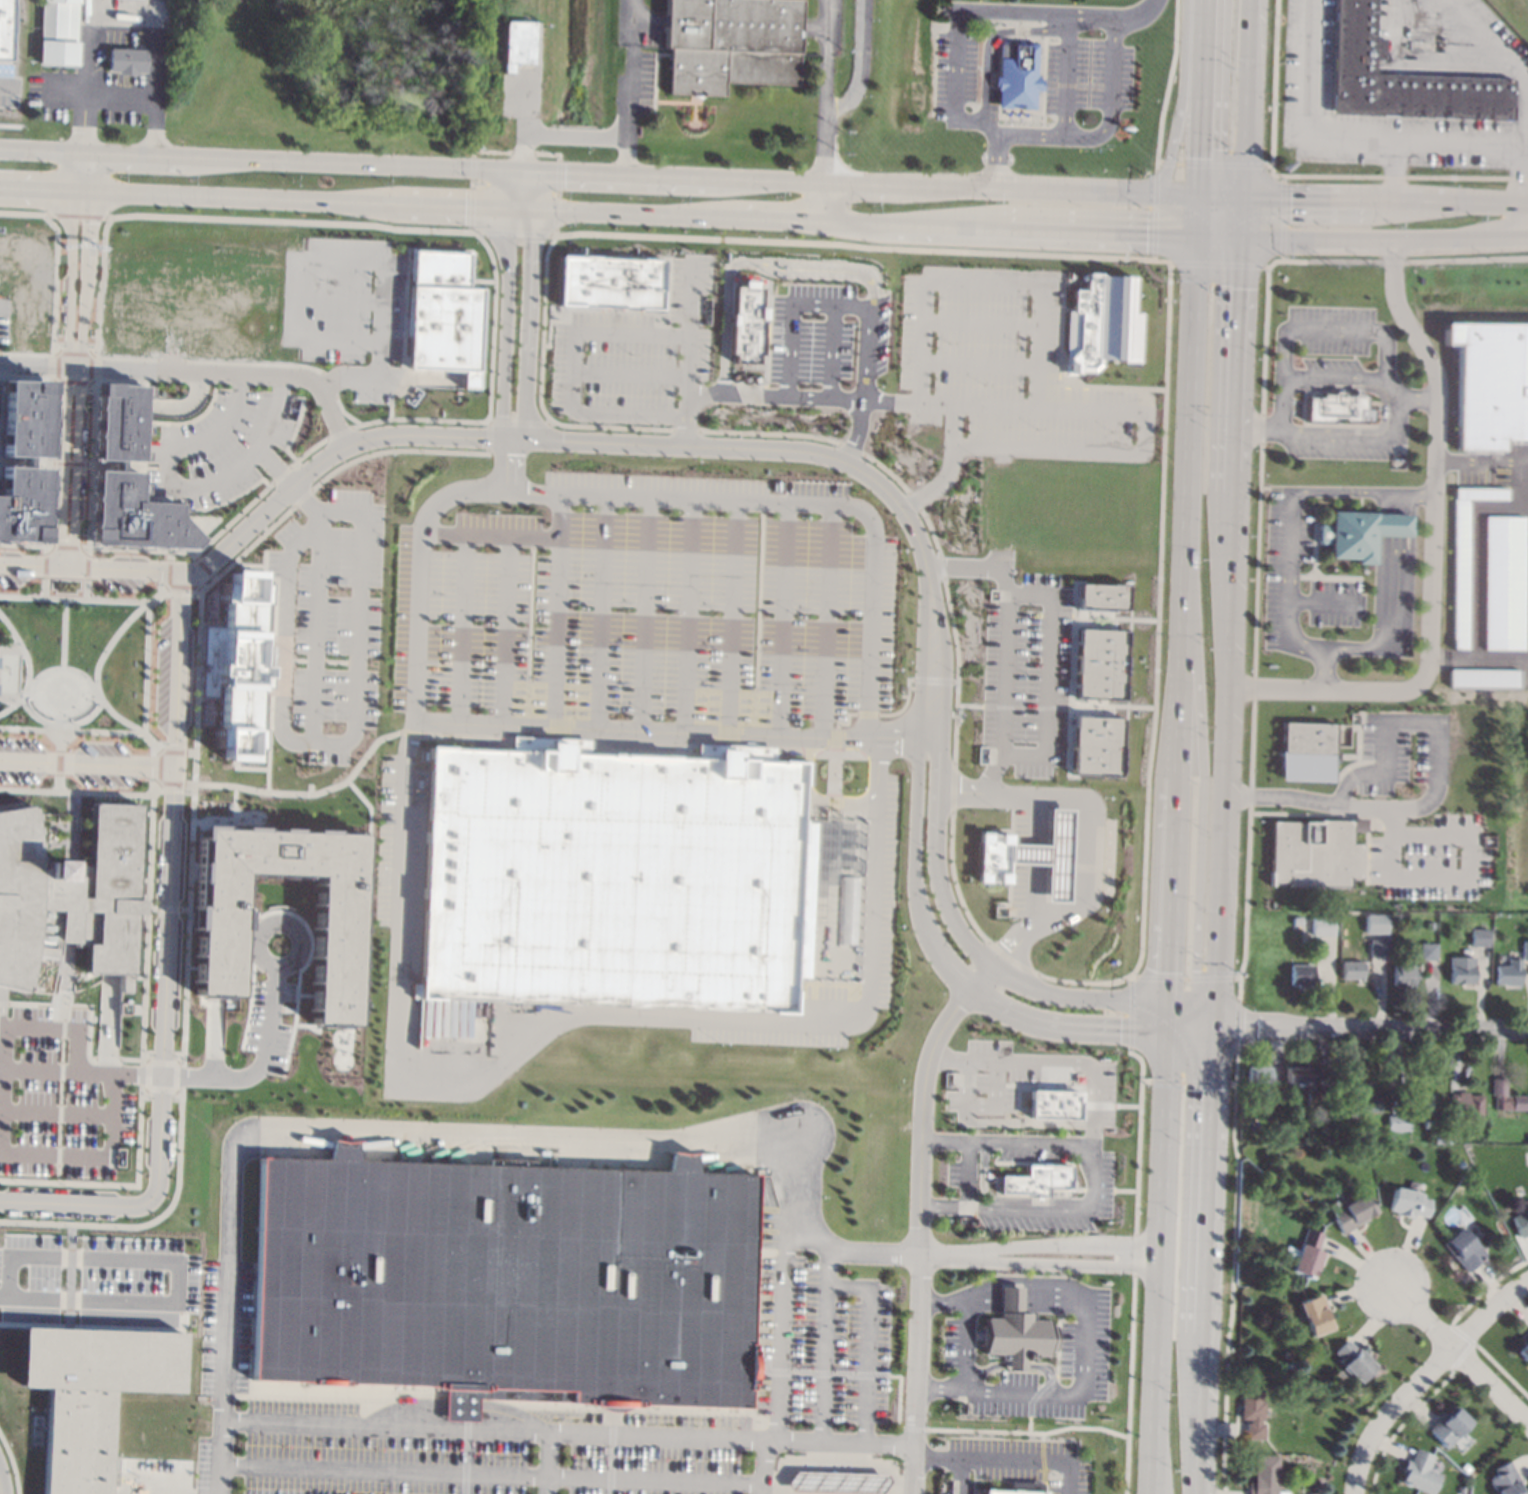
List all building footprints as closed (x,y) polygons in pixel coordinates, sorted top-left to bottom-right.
[(10,60),(12,0),(0,0),(0,60),(10,60)] [(37,65),(39,0),(79,0),(77,66),(37,65)] [(664,47),(666,0),(800,0),(796,85),(722,82),(722,95),(668,93),(669,47),(664,47)] [(1332,113),(1336,0),(1376,0),(1375,37),(1385,37),(1384,58),(1374,58),(1374,73),(1511,78),(1510,119),(1332,113)] [(535,22),(533,63),(515,63),(514,73),(503,73),(505,21),(535,22)] [(998,42),(1035,43),(1034,76),(1040,76),(1039,91),(1034,91),(1033,108),(996,107),(998,42)] [(142,44),(142,49),(145,49),(145,72),(136,72),(135,75),(116,74),(116,71),(108,70),(108,48),(137,49),(137,44),(142,44)] [(405,368),(461,371),(461,379),(460,388),(476,388),(480,288),(466,287),(468,252),(410,250),(405,368)] [(556,305),(558,255),(569,255),(660,259),(658,309),(556,305)] [(1098,275),(1131,276),(1130,312),(1139,313),(1137,363),(1117,362),(1117,360),(1099,359),(1098,365),(1091,372),(1075,371),(1075,373),(1073,373),(1073,375),(1065,375),(1062,375),(1065,311),(1070,311),(1070,309),(1070,289),(1082,290),(1083,272),(1098,273),(1098,275)] [(730,285),(738,286),(738,280),(752,281),(752,283),(752,287),(759,287),(759,307),(762,307),(762,320),(761,320),(759,354),(755,354),(755,363),(731,362),(731,354),(727,354),(728,325),(727,325),(727,313),(730,313),(730,285)] [(1442,345),(1456,345),(1454,450),(1491,450),(1502,450),(1502,439),(1527,439),(1527,323),(1442,322),(1442,345)] [(27,543),(0,542),(0,497),(2,467),(21,467),(22,457),(2,456),(4,403),(5,380),(50,381),(49,394),(48,394),(45,458),(26,457),(25,468),(45,469),(42,528),(44,528),(43,544),(27,543)] [(190,548),(89,544),(90,525),(91,525),(94,471),(112,472),(113,461),(93,460),(96,396),(95,396),(95,383),(115,384),(115,385),(141,386),(140,405),(138,462),(118,461),(117,472),(137,473),(136,502),(177,503),(176,515),(199,540),(190,548)] [(1345,392),(1345,394),(1356,395),(1356,392),(1360,392),(1360,394),(1368,395),(1367,410),(1374,410),(1373,422),(1346,421),(1346,419),(1334,418),(1334,422),(1308,421),(1309,397),(1324,398),(1324,394),(1336,394),(1336,391),(1345,392)] [(1452,488),(1450,649),(1466,649),(1467,499),(1505,499),(1505,488),(1490,488),(1452,488)] [(1378,514),(1389,514),(1410,515),(1410,536),(1388,535),(1375,534),(1373,563),(1356,563),(1356,559),(1331,558),(1331,543),(1321,543),(1320,541),(1319,539),(1319,536),(1319,534),(1319,532),(1320,529),(1321,527),(1322,525),(1332,525),(1332,512),(1378,514)] [(1483,516),(1482,649),(1521,649),(1522,516),(1483,516)] [(220,626),(221,603),(217,603),(218,581),(227,581),(227,572),(257,573),(257,583),(266,583),(265,603),(258,603),(257,646),(259,646),(259,662),(264,662),(264,687),(254,687),(253,729),(258,729),(258,748),(249,748),(248,758),(220,757),(220,747),(212,747),(213,727),(218,727),(219,697),(199,696),(201,625),(220,626)] [(1076,583),(1075,609),(1124,611),(1125,585),(1076,583)] [(1075,628),(1124,630),(1122,700),(1072,698),(1075,628)] [(1447,669),(1447,687),(1517,688),(1517,670),(1447,669)] [(1120,718),(1071,716),(1069,775),(1118,777),(1120,718)] [(1281,723),(1334,725),(1332,782),(1279,781),(1281,723)] [(426,747),(508,750),(509,736),(587,739),(586,753),(695,758),(695,744),(772,747),(772,760),(803,761),(800,822),(812,822),(806,978),(793,977),(792,1014),(416,999),(426,747)] [(23,993),(0,987),(0,803),(18,801),(19,807),(29,805),(34,836),(36,868),(42,868),(42,860),(64,860),(64,865),(68,865),(87,866),(90,804),(137,804),(134,894),(141,894),(139,920),(133,920),(130,992),(119,992),(119,975),(110,975),(98,974),(82,974),(83,946),(72,946),(72,943),(65,943),(57,943),(54,956),(31,953),(23,993)] [(976,832),(1007,834),(1007,844),(1045,845),(1046,808),(1068,809),(1065,903),(1042,902),(1043,864),(1006,863),(1005,884),(974,882),(976,832)] [(1352,831),(1364,832),(1364,818),(1352,818),(1352,831)] [(1270,820),(1268,885),(1271,885),(1271,882),(1287,882),(1287,885),(1347,887),(1348,877),(1359,878),(1360,843),(1350,843),(1351,820),(1317,819),(1317,822),(1270,820)] [(194,994),(197,930),(191,930),(192,905),(198,906),(201,828),(361,835),(359,891),(353,1026),(311,1024),(317,877),(242,874),(237,996),(216,995),(194,994)] [(1388,915),(1387,934),(1367,933),(1367,914),(1388,915)] [(1302,918),(1302,925),(1294,925),(1293,925),(1293,917),(1302,917),(1302,918)] [(1334,928),(1334,935),(1313,935),(1313,918),(1313,917),(1334,917),(1334,928)] [(1489,946),(1478,946),(1472,946),(1472,929),(1489,929),(1489,946)] [(1387,940),(1387,955),(1371,955),(1370,955),(1371,940),(1387,940)] [(1425,960),(1420,960),(1420,943),(1437,944),(1437,959),(1437,960),(1436,960),(1425,960)] [(1475,983),(1451,982),(1451,957),(1476,958),(1475,983)] [(1521,960),(1521,975),(1521,985),(1505,985),(1505,984),(1503,984),(1496,984),(1497,967),(1497,965),(1503,965),(1509,965),(1509,959),(1521,959),(1521,960)] [(1369,966),(1363,966),(1363,983),(1358,983),(1358,979),(1341,979),(1342,976),(1342,961),(1369,962),(1369,966)] [(1313,985),(1305,985),(1305,987),(1297,987),(1297,984),(1290,984),(1290,965),(1313,965),(1313,985)] [(1415,971),(1421,971),(1420,979),(1415,979),(1415,985),(1393,985),(1393,965),(1415,966),(1415,971)] [(1270,1067),(1270,1083),(1262,1083),(1262,1084),(1255,1084),(1255,1082),(1246,1082),(1247,1068),(1247,1066),(1270,1067)] [(1304,1068),(1310,1068),(1310,1071),(1310,1084),(1308,1083),(1302,1083),(1302,1085),(1295,1085),(1295,1083),(1286,1082),(1286,1080),(1287,1067),(1295,1067),(1295,1066),(1304,1066),(1304,1068)] [(1513,1095),(1527,1096),(1527,1111),(1500,1109),(1496,1109),(1496,1095),(1493,1095),(1494,1080),(1494,1077),(1500,1078),(1505,1078),(1507,1078),(1507,1093),(1513,1093),(1513,1095)] [(1269,1087),(1282,1087),(1281,1101),(1266,1101),(1267,1086),(1269,1087)] [(1308,1090),(1322,1090),(1321,1106),(1307,1106),(1307,1090),(1308,1090)] [(1077,1092),(1076,1118),(1026,1117),(1027,1091),(1077,1092)] [(1381,1092),(1381,1094),(1382,1094),(1382,1112),(1348,1110),(1349,1093),(1355,1094),(1355,1091),(1362,1092),(1367,1092),(1367,1093),(1371,1093),(1371,1091),(1381,1092)] [(1431,1094),(1433,1094),(1433,1112),(1417,1112),(1417,1101),(1415,1101),(1415,1099),(1417,1099),(1417,1094),(1428,1094),(1428,1092),(1431,1092),(1431,1094)] [(1332,1101),(1332,1102),(1323,1102),(1323,1094),(1332,1094),(1332,1101)] [(1484,1109),(1484,1120),(1484,1121),(1467,1121),(1467,1112),(1449,1112),(1449,1096),(1450,1096),(1460,1096),(1461,1096),(1461,1097),(1468,1097),(1468,1095),(1484,1095),(1484,1109)] [(1411,1131),(1388,1130),(1388,1115),(1389,1115),(1395,1115),(1411,1116),(1411,1131)] [(1452,1131),(1452,1140),(1439,1140),(1439,1130),(1452,1131)] [(351,1139),(355,1160),(481,1163),(481,1158),(485,1158),(533,1159),(533,1166),(558,1167),(666,1171),(670,1149),(681,1153),(693,1150),(696,1172),(756,1174),(755,1206),(754,1247),(750,1350),(751,1350),(753,1352),(754,1355),(755,1357),(756,1360),(756,1362),(756,1365),(756,1368),(756,1369),(756,1371),(755,1373),(754,1376),(753,1378),(752,1381),(750,1383),(749,1383),(749,1389),(748,1389),(747,1408),(641,1404),(640,1407),(632,1407),(632,1409),(630,1410),(627,1411),(625,1411),(624,1411),(623,1412),(621,1412),(617,1412),(612,1412),(608,1412),(603,1411),(599,1409),(595,1408),(595,1404),(569,1403),(569,1399),(474,1396),(442,1395),(442,1391),(436,1391),(436,1389),(431,1389),(431,1386),(340,1383),(340,1386),(306,1385),(306,1382),(245,1380),(249,1260),(252,1156),(324,1157),(329,1139),(340,1141),(351,1139)] [(1068,1186),(1068,1191),(1068,1196),(1046,1196),(1046,1197),(1036,1197),(1036,1194),(999,1193),(999,1176),(1024,1176),(1024,1165),(1069,1166),(1068,1186)] [(1408,1190),(1408,1189),(1415,1190),(1415,1192),(1424,1194),(1423,1198),(1432,1200),(1428,1217),(1427,1217),(1414,1214),(1413,1218),(1412,1218),(1398,1215),(1398,1216),(1396,1215),(1397,1212),(1389,1210),(1395,1187),(1408,1190)] [(1462,1195),(1458,1202),(1451,1198),(1456,1191),(1462,1195)] [(1379,1209),(1367,1215),(1369,1220),(1356,1227),(1344,1233),(1343,1233),(1332,1213),(1370,1193),(1379,1209)] [(1512,1215),(1527,1210),(1527,1236),(1520,1238),(1520,1237),(1512,1215)] [(1472,1239),(1473,1239),(1486,1254),(1484,1256),(1479,1259),(1479,1260),(1480,1261),(1467,1272),(1443,1244),(1446,1241),(1445,1241),(1448,1239),(1462,1227),(1472,1239)] [(1323,1233),(1324,1234),(1322,1237),(1318,1249),(1326,1252),(1325,1254),(1320,1270),(1318,1269),(1315,1279),(1308,1276),(1292,1270),(1307,1228),(1323,1233)] [(1030,1314),(1033,1314),(1032,1319),(1049,1320),(1049,1324),(1052,1325),(1052,1351),(1048,1351),(1048,1356),(1030,1355),(1030,1360),(1024,1360),(1024,1371),(1006,1370),(1007,1360),(1000,1359),(1000,1354),(982,1354),(983,1346),(980,1346),(980,1325),(983,1325),(983,1318),(998,1319),(998,1313),(999,1313),(1000,1287),(1022,1287),(1021,1313),(1030,1313),(1030,1314)] [(1324,1295),(1328,1308),(1335,1327),(1318,1333),(1312,1336),(1300,1303),(1321,1296),(1324,1295)] [(106,1493),(41,1493),(44,1387),(16,1386),(18,1327),(59,1328),(64,1328),(70,1329),(176,1332),(178,1332),(179,1332),(177,1392),(176,1392),(109,1390),(106,1493)] [(1349,1342),(1358,1351),(1360,1348),(1361,1349),(1377,1366),(1359,1383),(1339,1362),(1341,1360),(1335,1353),(1348,1340),(1349,1342)] [(1518,1351),(1527,1341),(1527,1362),(1518,1351)] [(1261,1389),(1263,1389),(1262,1400),(1265,1401),(1264,1420),(1261,1420),(1261,1423),(1264,1423),(1263,1440),(1246,1439),(1246,1436),(1247,1424),(1247,1423),(1250,1423),(1250,1420),(1241,1419),(1243,1388),(1261,1389)] [(1472,1422),(1448,1448),(1429,1431),(1429,1430),(1439,1419),(1440,1419),(1444,1423),(1457,1408),(1472,1422)] [(1441,1475),(1433,1493),(1428,1493),(1401,1482),(1404,1474),(1401,1473),(1406,1462),(1407,1459),(1411,1461),(1416,1450),(1417,1449),(1434,1456),(1428,1469),(1441,1475)] [(1289,1491),(1289,1493),(1249,1493),(1249,1491),(1249,1483),(1255,1483),(1256,1455),(1279,1456),(1278,1491),(1289,1491)] [(1520,1481),(1526,1493),(1497,1493),(1490,1480),(1490,1479),(1490,1478),(1497,1475),(1494,1469),(1510,1461),(1511,1463),(1520,1481)] [(1471,1468),(1467,1472),(1462,1468),(1466,1463),(1471,1468)] [(782,1483),(791,1471),(883,1474),(886,1481),(877,1493),(787,1490),(782,1483)] [(1042,1482),(1009,1482),(1009,1491),(982,1490),(982,1493),(1041,1493),(1042,1482)]
